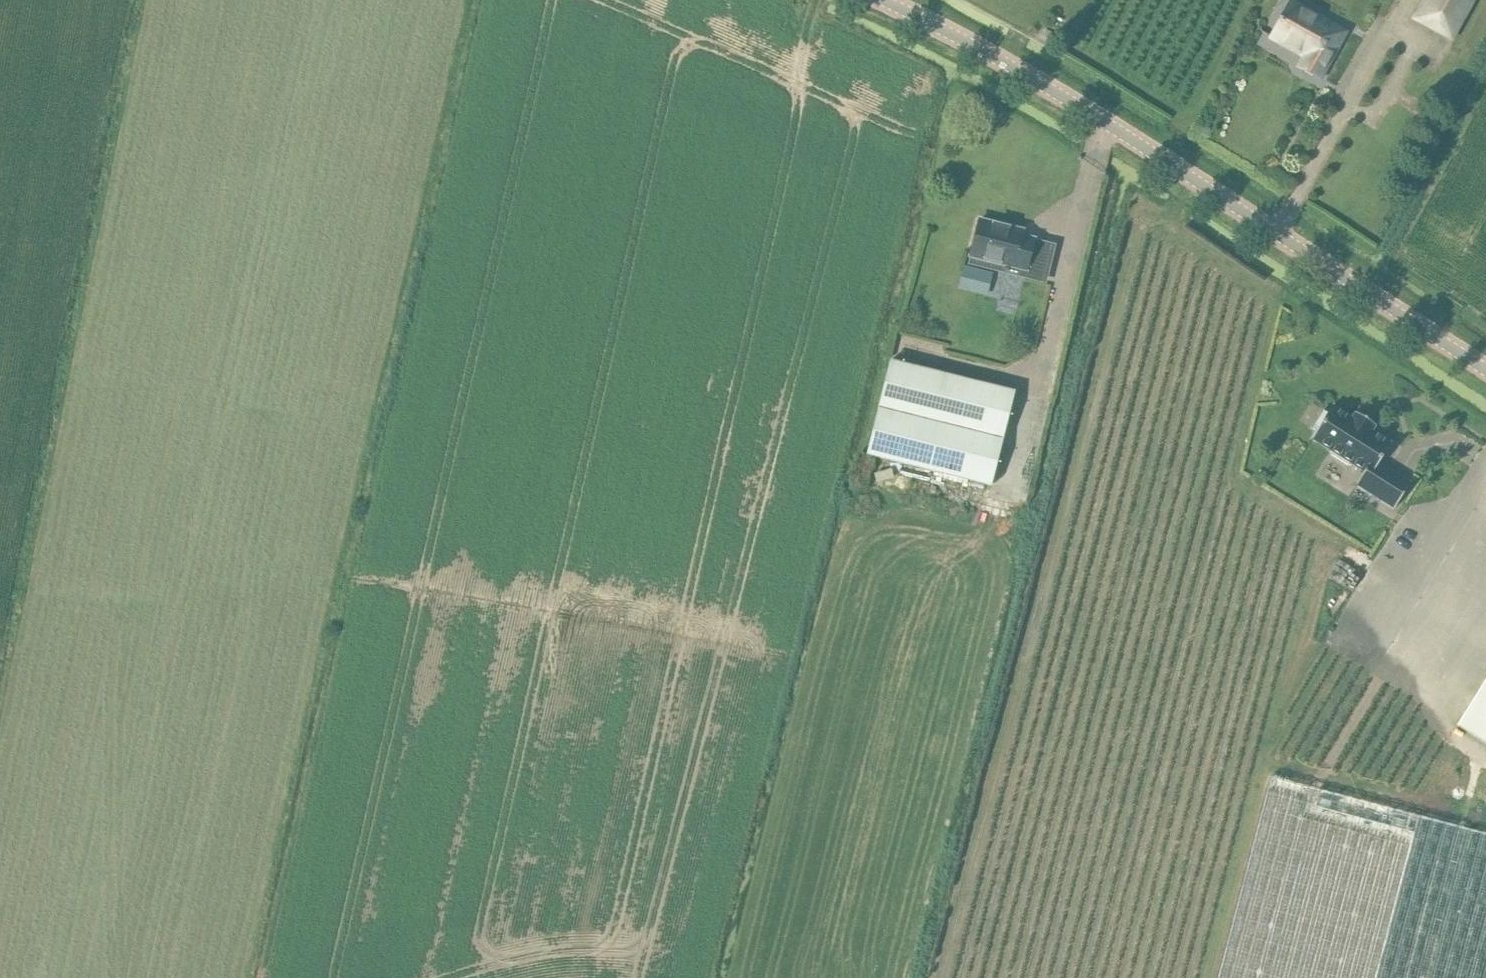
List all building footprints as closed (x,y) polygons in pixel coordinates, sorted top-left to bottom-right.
[(1303,56),(1297,66),(1320,79),(1347,31),(1292,0),(1290,0),(1269,37),(1303,56)] [(1410,18),(1452,41),(1475,0),(1421,0),(1410,18)] [(1020,240),(1023,230),(979,219),(970,256),(1026,270),(1033,243),(1020,240)] [(987,296),(993,273),(978,269),(972,292),(987,296)] [(991,485),(1014,391),(890,360),(867,454),(991,485)] [(1316,430),(1311,438),(1332,451),(1330,454),(1348,465),(1350,462),(1364,471),(1356,484),(1394,508),(1410,483),(1410,482),(1380,463),(1379,462),(1391,443),(1390,442),(1373,431),(1372,429),(1375,424),(1355,412),(1352,418),(1332,405),(1327,413),(1322,410),(1312,427),(1316,430)] [(1457,725),(1485,743),(1485,678),(1457,725)] [(1217,977),(1485,977),(1485,833),(1270,776),(1217,977)]
